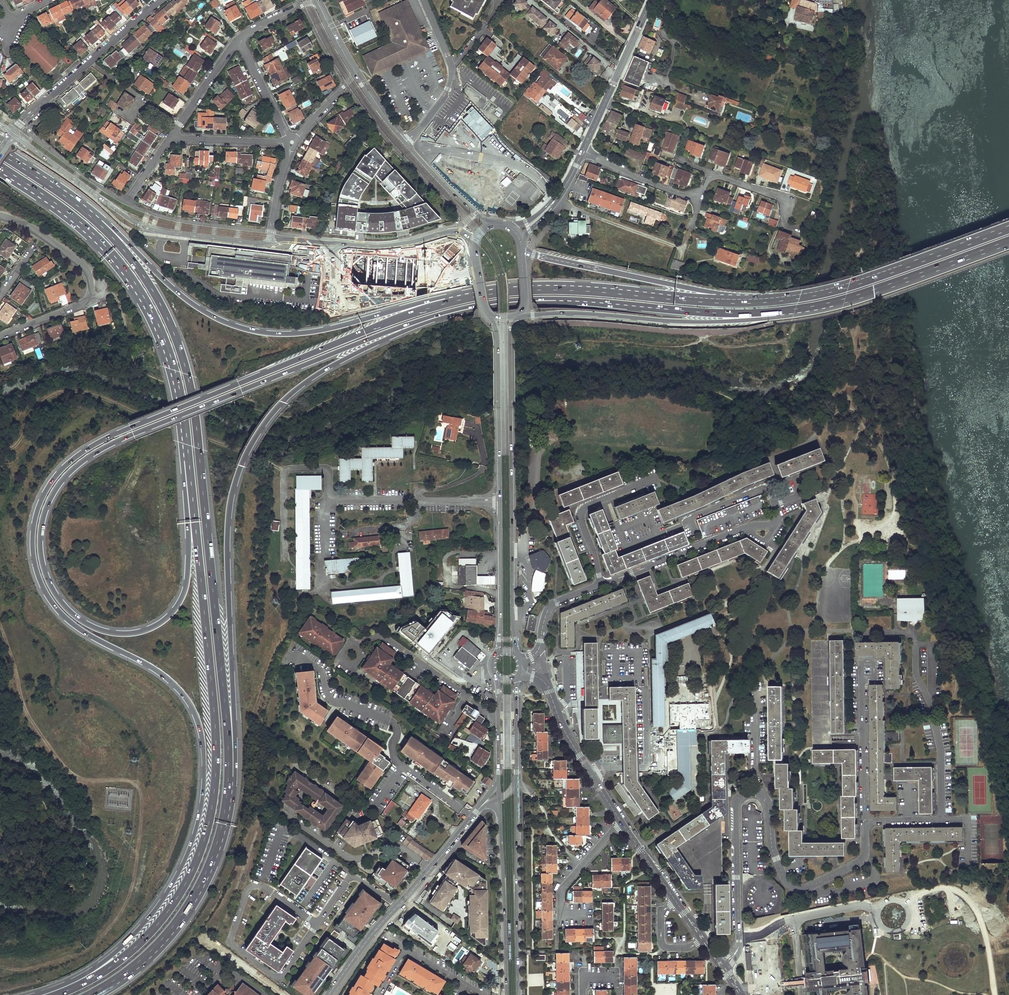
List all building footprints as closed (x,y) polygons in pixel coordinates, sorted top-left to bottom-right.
[(82,0),(72,0),(70,1),(74,10),(79,7),(81,11),(86,9),(84,5),(82,0)] [(95,0),(82,0),(84,5),(86,9),(93,5),(93,7),(97,5),(96,2),(95,0)] [(126,2),(132,10),(135,7),(134,6),(137,3),(135,1),(136,0),(129,0),(126,2)] [(163,10),(168,16),(176,10),(183,3),(180,0),(177,0),(175,2),(173,0),(163,10)] [(249,0),(248,0),(243,3),(246,8),(249,13),(248,14),(251,19),(262,13),(257,3),(256,2),(251,5),(250,2),(249,0)] [(262,13),(273,7),(269,1),(269,0),(262,0),(257,3),(262,13)] [(345,16),(353,13),(352,11),(365,5),(363,0),(338,0),(345,16)] [(450,7),(472,19),(475,14),(477,9),(476,9),(478,6),(479,3),(480,4),(482,0),(453,0),(452,2),(450,7)] [(514,4),(521,10),(522,9),(526,4),(527,3),(523,0),(517,0),(514,4)] [(549,6),(554,10),(561,1),(560,0),(559,0),(554,7),(551,4),(549,6)] [(598,5),(595,2),(589,9),(604,21),(606,18),(607,19),(608,18),(610,16),(609,15),(607,14),(610,11),(611,12),(614,8),(604,0),(602,0),(598,5)] [(812,24),(815,11),(800,7),(801,0),(793,0),(791,7),(798,9),(795,20),(802,22),(806,22),(812,24)] [(800,7),(815,11),(833,12),(832,0),(826,0),(801,0),(800,7)] [(63,3),(59,6),(64,15),(71,11),(74,10),(70,1),(67,3),(64,5),(63,3)] [(369,69),(372,75),(375,74),(425,50),(429,49),(422,34),(420,34),(418,29),(420,29),(413,14),(411,15),(409,10),(411,9),(407,1),(379,14),(393,43),(363,56),(369,69)] [(116,3),(113,5),(122,15),(124,13),(125,14),(128,11),(129,12),(132,10),(126,2),(120,8),(118,5),(116,3)] [(184,5),(183,3),(176,10),(177,12),(185,5),(184,5)] [(526,4),(522,9),(527,14),(532,8),(526,4)] [(116,13),(110,18),(115,24),(116,25),(122,19),(120,17),(122,15),(113,5),(111,7),(116,13)] [(241,15),(235,5),(228,9),(229,10),(225,12),(227,16),(226,16),(228,20),(233,18),(234,19),(241,15)] [(53,8),(49,11),(50,13),(51,14),(54,22),(57,26),(60,25),(59,22),(66,19),(64,15),(59,6),(53,8)] [(527,14),(526,15),(541,27),(541,26),(546,20),(546,19),(532,7),(532,8),(527,14)] [(171,19),(169,17),(168,16),(163,10),(153,18),(154,20),(150,24),(155,30),(156,32),(158,30),(162,26),(171,19)] [(570,20),(584,32),(589,25),(586,23),(584,21),(586,19),(576,12),(574,15),(572,14),(569,11),(565,17),(569,21),(570,20)] [(46,14),(38,18),(40,22),(41,22),(43,26),(50,23),(51,24),(54,22),(51,14),(50,13),(47,15),(46,14)] [(216,17),(213,15),(207,24),(205,27),(215,34),(219,28),(217,27),(219,23),(220,21),(216,17)] [(109,17),(100,24),(103,27),(105,29),(107,27),(109,30),(115,24),(110,18),(109,17)] [(493,24),(496,27),(502,21),(498,18),(493,24)] [(286,26),(290,32),(293,30),(295,33),(305,28),(300,19),(293,23),(293,25),(291,26),(291,24),(286,26)] [(96,20),(94,22),(96,24),(98,27),(96,28),(92,32),(99,39),(105,34),(102,31),(101,29),(103,27),(100,24),(96,20)] [(369,22),(350,30),(357,46),(377,37),(369,22)] [(544,28),(544,29),(551,35),(552,34),(556,29),(557,28),(549,22),(544,28)] [(146,27),(145,25),(140,29),(141,30),(134,36),(140,43),(155,30),(150,24),(146,27)] [(92,31),(83,39),(88,44),(90,42),(92,45),(99,39),(92,32),(92,31)] [(207,38),(200,47),(206,51),(210,47),(213,49),(217,44),(214,42),(216,39),(206,33),(204,36),(207,38)] [(559,43),(565,48),(568,44),(568,45),(570,42),(575,46),(578,42),(568,34),(559,43)] [(121,46),(123,48),(121,50),(125,56),(140,43),(134,36),(133,35),(121,46)] [(33,36),(21,48),(45,72),(57,60),(33,36)] [(258,42),(263,51),(271,46),(270,44),(274,42),(271,36),(265,39),(265,38),(258,42)] [(641,42),(638,50),(640,51),(641,49),(650,53),(655,41),(643,36),(641,42)] [(79,42),(74,47),(81,55),(84,52),(83,51),(86,48),(87,49),(89,46),(88,44),(83,39),(81,37),(77,40),(79,42)] [(297,43),(303,53),(312,48),(309,43),(310,42),(307,38),(297,43)] [(487,38),(478,49),(487,57),(496,45),(487,38)] [(286,45),(288,50),(297,45),(294,40),(286,45)] [(184,49),(191,53),(193,49),(187,45),(184,49)] [(548,45),(540,55),(543,58),(543,59),(548,63),(549,61),(557,67),(561,61),(563,62),(567,58),(553,47),(552,47),(548,45)] [(163,58),(149,48),(147,52),(146,51),(145,52),(146,53),(143,58),(142,59),(147,62),(148,60),(150,61),(157,66),(159,64),(163,58)] [(125,56),(121,50),(118,53),(116,51),(103,62),(106,66),(107,65),(110,69),(122,58),(125,56)] [(425,50),(375,74),(380,75),(381,73),(391,68),(394,69),(395,66),(407,61),(410,62),(411,59),(421,55),(423,55),(425,50)] [(203,61),(194,54),(186,66),(197,73),(199,70),(198,69),(203,61)] [(282,69),(278,59),(274,61),(270,54),(263,59),(266,65),(265,66),(267,70),(268,69),(271,75),(282,69)] [(630,67),(624,81),(640,87),(649,62),(635,56),(630,67)] [(510,75),(487,57),(478,68),(501,86),(510,75)] [(589,57),(584,63),(594,71),(599,65),(600,64),(593,58),(592,59),(589,57)] [(523,58),(510,75),(521,84),(534,66),(523,58)] [(316,59),(307,64),(309,68),(312,74),(316,72),(317,74),(321,71),(318,66),(320,66),(316,59)] [(59,62),(57,60),(45,72),(46,74),(59,62)] [(549,61),(548,63),(557,70),(563,62),(561,61),(557,67),(549,61)] [(24,72),(18,65),(4,76),(7,80),(11,76),(14,80),(15,81),(16,79),(16,78),(24,72)] [(185,65),(178,76),(179,76),(190,84),(193,79),(197,73),(186,66),(185,65)] [(231,88),(235,86),(247,80),(245,76),(244,77),(239,67),(228,72),(234,84),(230,86),(231,88)] [(290,77),(285,67),(282,69),(271,75),(273,80),(272,81),(274,85),(290,77)] [(553,87),(558,80),(543,68),(538,75),(541,78),(536,84),(545,91),(550,84),(553,87)] [(79,84),(77,87),(82,92),(97,79),(91,73),(86,77),(87,78),(85,80),(84,79),(79,83),(79,84)] [(141,76),(134,85),(144,92),(148,94),(154,85),(141,76)] [(159,76),(156,81),(161,84),(166,88),(169,83),(162,78),(159,76)] [(190,84),(179,76),(172,87),(176,89),(183,94),(183,93),(190,84)] [(317,82),(322,90),(326,88),(327,89),(335,85),(331,78),(329,78),(328,76),(317,82)] [(235,86),(242,100),(245,98),(247,102),(251,99),(250,96),(252,94),(247,84),(248,83),(247,80),(235,86)] [(523,95),(529,100),(530,98),(536,102),(545,91),(536,84),(534,82),(529,89),(528,88),(523,95)] [(33,83),(26,88),(27,89),(34,97),(36,95),(39,98),(43,95),(33,83)] [(290,85),(278,91),(279,94),(278,95),(280,99),(281,98),(286,109),(295,105),(296,105),(289,91),(292,89),(290,85)] [(620,96),(635,101),(639,91),(625,86),(620,96)] [(61,99),(67,105),(82,92),(77,87),(74,89),(73,88),(68,93),(69,94),(67,95),(66,94),(61,99)] [(34,97),(27,89),(21,95),(25,100),(23,102),(28,108),(31,106),(28,102),(27,102),(26,101),(29,99),(30,100),(34,97)] [(214,103),(220,109),(233,96),(227,90),(220,96),(218,98),(217,97),(214,99),(213,99),(212,99),(211,99),(210,100),(210,101),(210,102),(211,102),(211,103),(212,103),(213,103),(214,103)] [(135,100),(125,93),(118,105),(128,111),(135,100)] [(677,94),(675,100),(681,102),(684,103),(687,97),(686,97),(686,96),(678,93),(678,94),(677,94)] [(163,103),(172,109),(175,105),(173,103),(174,102),(175,103),(177,99),(169,94),(163,103)] [(713,109),(711,113),(720,116),(727,98),(719,95),(718,97),(711,95),(710,98),(712,99),(711,101),(709,107),(713,109)] [(652,102),(649,110),(661,114),(666,101),(654,97),(653,99),(655,100),(654,103),(652,102)] [(15,99),(7,105),(12,111),(16,108),(17,110),(21,106),(25,111),(28,108),(23,102),(20,105),(15,99)] [(118,105),(111,100),(106,108),(113,112),(118,105)] [(681,102),(675,100),(673,106),(679,108),(681,102)] [(288,113),(293,123),(303,118),(299,110),(298,111),(295,105),(286,109),(285,110),(286,113),(288,113)] [(246,112),(242,108),(237,115),(241,118),(246,112)] [(244,121),(254,128),(258,123),(259,124),(264,116),(253,108),(244,121)] [(342,112),(339,114),(345,125),(358,117),(352,108),(343,114),(342,112)] [(543,111),(549,116),(552,113),(546,108),(543,111)] [(577,109),(573,114),(574,116),(582,122),(586,117),(577,109)] [(608,120),(602,132),(626,141),(629,134),(616,129),(623,116),(611,111),(608,120)] [(198,113),(198,126),(209,127),(209,130),(214,130),(214,119),(214,115),(212,114),(212,118),(207,118),(207,114),(198,113)] [(327,124),(333,133),(345,125),(339,114),(335,117),(336,118),(327,124)] [(582,122),(574,116),(567,124),(574,130),(576,132),(579,127),(583,123),(582,122)] [(58,132),(57,133),(62,137),(59,141),(67,146),(66,148),(71,151),(82,134),(77,131),(74,135),(75,136),(74,137),(66,132),(66,131),(69,127),(70,128),(74,122),(69,119),(68,121),(66,125),(64,124),(63,125),(58,132)] [(225,119),(214,119),(214,130),(213,132),(218,132),(218,129),(225,130),(225,119)] [(106,123),(103,121),(97,129),(109,137),(115,128),(114,127),(114,126),(107,121),(106,123)] [(136,121),(129,132),(131,134),(132,134),(139,124),(136,121)] [(630,142),(638,145),(642,136),(649,138),(652,130),(642,126),(643,124),(637,123),(636,124),(630,142)] [(117,129),(115,128),(109,137),(117,143),(124,133),(118,128),(117,129)] [(149,131),(142,141),(150,147),(154,141),(157,136),(149,131)] [(544,152),(555,159),(561,151),(567,143),(552,132),(548,138),(551,141),(547,146),(544,144),(540,149),(541,150),(544,152)] [(662,149),(672,153),(678,136),(668,133),(662,149)] [(326,143),(316,137),(309,147),(317,152),(319,153),(326,143)] [(349,140),(344,146),(350,151),(354,145),(349,140)] [(689,140),(685,149),(693,152),(694,153),(693,155),(700,157),(704,145),(689,140)] [(142,141),(136,151),(143,157),(147,152),(150,147),(142,141)] [(105,146),(103,148),(112,155),(114,152),(111,150),(110,150),(105,146)] [(314,156),(317,152),(309,147),(309,149),(307,152),(303,159),(316,167),(320,160),(314,156)] [(82,148),(76,156),(87,163),(88,163),(91,165),(95,159),(92,156),(94,153),(90,151),(89,152),(82,148)] [(627,148),(625,155),(634,158),(644,162),(645,158),(646,156),(642,154),(627,148)] [(718,164),(725,167),(729,154),(714,149),(710,160),(716,162),(718,162),(718,164)] [(337,208),(335,230),(355,232),(357,213),(358,205),(361,197),(370,184),(374,178),(386,162),(374,150),(366,158),(365,156),(344,186),(340,193),(337,208)] [(143,157),(136,151),(128,162),(136,167),(141,160),(143,161),(145,158),(143,157)] [(194,165),(203,166),(204,151),(199,151),(199,152),(195,151),(195,156),(197,156),(197,158),(194,158),(194,165)] [(209,151),(204,151),(203,166),(203,167),(208,167),(209,162),(212,162),(213,156),(209,156),(209,151)] [(226,153),(226,162),(236,162),(237,152),(233,152),(233,153),(226,153)] [(241,153),(237,152),(236,162),(236,163),(243,164),(243,166),(251,166),(252,155),(241,155),(241,153)] [(180,155),(171,155),(171,164),(166,164),(165,174),(175,175),(175,167),(180,168),(180,155)] [(274,164),(275,159),(264,157),(264,158),(262,158),(263,157),(258,156),(256,168),(259,168),(259,169),(268,171),(266,177),(271,178),(275,164),(274,164)] [(743,173),(750,175),(754,163),(738,158),(735,167),(741,170),(744,170),(743,173)] [(316,167),(303,159),(299,166),(300,167),(297,172),(305,177),(310,169),(316,173),(319,168),(316,167)] [(395,172),(386,162),(374,178),(403,209),(405,208),(407,210),(401,212),(393,213),(379,214),(366,214),(360,213),(357,213),(355,232),(361,233),(381,234),(398,232),(418,227),(439,221),(421,201),(421,200),(416,195),(417,195),(395,171),(395,172)] [(111,167),(105,163),(102,167),(97,164),(91,173),(103,181),(108,171),(111,167)] [(657,163),(653,173),(659,175),(665,177),(666,175),(669,168),(657,163)] [(577,179),(586,182),(588,178),(595,181),(596,178),(598,179),(600,173),(598,172),(600,168),(590,164),(585,176),(580,174),(577,179)] [(763,168),(760,176),(765,178),(777,182),(782,171),(764,164),(763,168)] [(209,174),(209,181),(215,182),(219,182),(220,168),(215,168),(214,174),(209,174)] [(681,185),(684,186),(687,185),(691,174),(674,168),(673,169),(671,177),(670,178),(675,179),(674,182),(679,184),(679,182),(681,183),(681,185)] [(116,181),(115,180),(111,185),(121,191),(126,183),(125,182),(127,179),(128,179),(131,176),(122,170),(116,181)] [(254,191),(263,192),(265,181),(269,182),(270,182),(271,178),(266,177),(260,176),(258,175),(256,182),(253,182),(252,190),(254,191)] [(791,186),(806,192),(810,181),(795,176),(794,177),(791,176),(788,183),(791,185),(791,186)] [(622,179),(619,189),(630,193),(634,194),(634,192),(637,193),(644,195),(646,188),(634,184),(631,184),(631,183),(622,179)] [(330,181),(328,180),(325,185),(319,183),(318,186),(326,188),(330,181)] [(305,186),(292,181),(290,187),(292,187),(290,193),(301,197),(305,186)] [(151,186),(148,189),(156,194),(158,191),(151,186)] [(587,203),(620,213),(625,198),(592,188),(587,203)] [(145,193),(147,194),(143,200),(149,204),(156,194),(148,189),(145,193)] [(173,210),(176,199),(165,196),(166,190),(162,189),(159,194),(156,202),(160,204),(160,206),(168,209),(173,210)] [(718,189),(715,200),(726,204),(727,203),(729,196),(730,195),(726,192),(726,193),(722,192),(723,191),(718,189)] [(736,205),(735,208),(741,210),(743,204),(748,206),(751,197),(748,196),(748,195),(745,194),(744,197),(741,196),(741,197),(739,196),(736,205)] [(255,198),(248,197),(247,207),(249,207),(249,203),(255,203),(255,198)] [(668,198),(665,206),(669,207),(670,206),(675,208),(675,209),(683,212),(687,202),(677,198),(676,201),(668,198)] [(184,200),(183,210),(188,211),(188,212),(189,214),(192,214),(194,213),(194,211),(196,202),(184,200)] [(208,215),(210,202),(196,200),(196,202),(194,211),(198,212),(200,212),(200,214),(208,215)] [(762,201),(758,211),(770,216),(773,206),(768,204),(762,201)] [(645,223),(652,226),(655,219),(658,220),(661,213),(631,203),(628,210),(647,216),(645,223)] [(214,205),(213,214),(218,215),(223,215),(223,217),(227,218),(229,208),(219,207),(219,205),(214,205)] [(263,206),(250,205),(249,220),(257,221),(258,216),(260,216),(262,216),(263,206)] [(238,209),(229,208),(227,218),(233,218),(233,216),(237,217),(242,217),(243,208),(238,208),(238,209)] [(713,230),(717,232),(720,226),(719,225),(720,224),(725,226),(727,220),(707,213),(705,217),(708,218),(705,227),(709,229),(710,227),(713,228),(713,230)] [(303,218),(291,217),(290,227),(297,228),(297,229),(301,230),(303,218)] [(310,219),(303,218),(301,230),(305,231),(306,227),(317,229),(318,218),(310,217),(310,219)] [(582,233),(582,234),(585,234),(585,233),(590,233),(590,226),(585,226),(585,221),(577,221),(577,218),(573,218),(573,223),(568,223),(568,235),(577,235),(577,234),(577,233),(582,233)] [(782,239),(778,250),(786,253),(787,248),(786,248),(790,238),(791,236),(780,232),(778,238),(782,239)] [(786,248),(787,248),(794,251),(799,252),(799,251),(801,246),(799,246),(800,242),(791,238),(790,238),(786,248)] [(6,258),(12,250),(12,251),(15,246),(6,240),(0,248),(0,254),(6,258)] [(207,248),(206,257),(211,257),(209,271),(208,276),(236,279),(236,277),(285,283),(288,255),(207,245),(207,248)] [(718,260),(736,266),(740,255),(719,248),(717,253),(720,254),(718,260)] [(287,286),(297,287),(298,278),(295,277),(294,284),(287,283),(288,277),(290,261),(291,261),(292,256),(288,255),(285,283),(236,277),(236,279),(235,286),(242,287),(243,283),(284,288),(287,288),(287,286)] [(759,260),(749,256),(747,261),(757,265),(759,260)] [(197,269),(209,271),(211,257),(206,257),(205,264),(198,264),(197,269)] [(38,276),(54,266),(51,262),(49,263),(46,258),(32,267),(38,276)] [(382,287),(382,293),(399,294),(399,284),(398,284),(398,277),(381,277),(381,287),(382,287)] [(22,278),(20,281),(25,284),(29,286),(30,283),(22,278)] [(65,294),(61,283),(45,290),(49,301),(56,299),(56,298),(65,294)] [(11,297),(21,304),(27,296),(25,295),(28,290),(20,284),(11,297)] [(242,287),(235,286),(221,284),(220,292),(241,294),(242,287)] [(97,304),(99,310),(101,310),(106,308),(105,301),(99,303),(97,304)] [(16,311),(6,304),(0,312),(0,315),(4,318),(2,320),(7,323),(16,311)] [(110,322),(106,308),(101,310),(99,310),(95,311),(95,313),(98,324),(110,322)] [(73,314),(74,321),(77,320),(76,314),(82,313),(83,316),(84,316),(83,310),(73,314)] [(72,331),(87,327),(84,316),(83,316),(82,313),(76,314),(77,320),(74,321),(70,322),(72,331)] [(55,338),(65,334),(61,324),(55,326),(56,327),(53,328),(52,327),(47,329),(50,338),(54,337),(55,338)] [(15,342),(19,351),(22,350),(31,346),(41,342),(38,333),(19,341),(15,342)] [(17,357),(11,344),(0,348),(0,350),(5,362),(10,360),(17,357)] [(33,351),(31,346),(22,350),(24,353),(25,354),(33,351)] [(38,360),(43,358),(40,348),(35,350),(38,360)] [(461,419),(444,415),(442,422),(450,424),(447,439),(455,441),(458,426),(460,426),(461,419)] [(339,461),(339,482),(349,482),(349,470),(361,470),(361,482),(373,481),(372,460),(402,459),(402,449),(414,449),(414,437),(390,438),(390,448),(361,449),(361,460),(339,461)] [(818,447),(775,464),(780,477),(788,473),(812,464),(823,460),(818,447)] [(684,498),(657,509),(661,520),(662,521),(694,509),(715,499),(745,485),(755,481),(774,474),(768,461),(742,472),(722,481),(694,494),(684,498)] [(618,472),(559,495),(564,507),(569,505),(606,490),(623,484),(618,472)] [(297,478),(297,591),(309,591),(308,490),(322,490),(322,477),(297,478)] [(646,494),(614,506),(619,519),(655,505),(659,503),(654,491),(646,494)] [(805,510),(766,570),(778,577),(820,511),(814,497),(802,503),(805,510)] [(568,509),(548,517),(557,541),(555,541),(568,537),(570,536),(565,525),(573,522),(568,509)] [(601,509),(589,514),(604,553),(601,554),(610,575),(685,545),(688,544),(683,531),(668,537),(663,539),(638,548),(620,556),(617,557),(614,549),(617,548),(607,524),(601,509)] [(272,521),(271,531),(279,532),(280,522),(272,521)] [(420,541),(449,538),(448,532),(446,533),(445,529),(421,532),(422,535),(420,535),(420,541)] [(349,542),(350,548),(383,544),(383,539),(380,539),(380,536),(357,539),(357,541),(354,542),(349,542)] [(570,536),(557,541),(556,541),(573,584),(585,579),(569,537),(570,536)] [(725,546),(677,565),(682,577),(744,552),(759,562),(766,551),(746,537),(725,546)] [(539,569),(544,573),(551,562),(550,559),(547,554),(545,552),(542,551),(530,556),(533,564),(539,569)] [(333,604),(414,596),(409,552),(398,553),(399,567),(398,567),(399,571),(401,586),(331,593),(333,604)] [(325,569),(325,575),(355,572),(354,564),(360,564),(359,558),(324,561),(325,567),(327,567),(327,569),(325,569)] [(476,558),(458,559),(458,585),(477,585),(476,558)] [(544,573),(539,569),(537,571),(536,573),(535,575),(534,578),(534,581),(533,584),(533,587),(534,589),(544,589),(546,574),(544,573)] [(649,575),(637,580),(649,612),(693,595),(688,583),(657,595),(649,575)] [(494,585),(494,576),(477,576),(477,584),(494,585)] [(622,588),(560,613),(560,647),(574,646),(574,621),(627,600),(622,588)] [(544,589),(534,589),(535,596),(536,600),(539,596),(544,589)] [(467,608),(465,622),(491,626),(492,616),(482,615),(485,593),(465,590),(463,608),(467,608)] [(898,610),(898,621),(925,621),(925,598),(922,598),(898,598),(898,610)] [(428,655),(459,617),(451,616),(446,612),(439,611),(424,629),(416,622),(401,629),(399,631),(428,655)] [(656,658),(651,658),(652,726),(664,725),(663,663),(667,663),(667,642),(704,627),(709,638),(718,634),(710,613),(655,634),(656,658)] [(537,616),(529,614),(526,630),(534,631),(537,616)] [(310,617),(299,632),(319,646),(320,645),(323,647),(322,648),(333,655),(343,640),(310,617)] [(843,639),(830,639),(832,732),(845,732),(843,639)] [(453,657),(469,669),(477,659),(475,658),(480,651),(472,646),(465,640),(460,647),(453,657)] [(884,641),(856,641),(856,654),(857,654),(886,654),(886,687),(900,687),(899,641),(884,641)] [(597,642),(583,642),(583,650),(584,707),(583,707),(596,708),(598,708),(598,698),(597,685),(597,642)] [(376,647),(361,668),(376,679),(377,678),(380,680),(379,681),(388,687),(388,686),(391,688),(391,689),(396,693),(397,692),(404,697),(403,698),(408,702),(409,701),(412,703),(411,704),(420,711),(421,710),(424,711),(423,713),(438,723),(453,702),(452,701),(455,695),(442,686),(439,691),(437,690),(434,695),(435,695),(435,696),(434,697),(432,698),(430,697),(432,694),(423,688),(422,689),(419,687),(420,686),(415,682),(413,684),(407,679),(408,677),(402,673),(401,675),(398,673),(399,671),(390,665),(389,667),(387,666),(387,664),(388,663),(388,662),(389,663),(392,659),(391,657),(395,652),(382,643),(378,648),(376,647)] [(312,719),(319,724),(323,718),(322,717),(328,710),(318,703),(316,702),(316,700),(313,675),(313,672),(313,670),(296,671),(297,677),(298,676),(299,679),(297,679),(298,686),(299,692),(299,696),(300,696),(300,698),(299,698),(299,700),(300,703),(300,704),(301,704),(301,706),(300,707),(300,711),(312,719)] [(882,683),(869,683),(871,810),(896,809),(896,795),(884,796),(882,683)] [(782,685),(768,685),(769,759),(784,759),(782,685)] [(621,725),(603,725),(604,742),(604,743),(622,743),(622,761),(636,761),(634,686),(608,687),(609,699),(621,699),(621,725)] [(602,700),(602,698),(598,698),(598,708),(596,708),(597,741),(604,742),(603,725),(621,725),(621,699),(609,699),(602,700)] [(466,704),(461,710),(463,712),(468,716),(475,720),(480,724),(484,718),(478,714),(478,713),(466,704)] [(706,704),(676,704),(676,717),(684,717),(684,721),(696,721),(696,717),(706,717),(706,704)] [(541,709),(534,709),(534,722),(544,722),(544,712),(541,712),(541,709)] [(596,710),(583,709),(582,709),(583,740),(597,740),(596,710)] [(468,716),(463,712),(454,725),(459,729),(468,716)] [(367,786),(369,788),(373,782),(374,782),(379,775),(380,774),(380,773),(383,770),(385,767),(389,762),(384,758),(385,757),(384,756),(384,755),(380,752),(381,752),(380,751),(382,747),(380,746),(378,746),(376,745),(377,744),(376,743),(358,730),(357,731),(355,730),(354,728),(353,727),(354,725),(349,722),(348,723),(347,723),(345,723),(343,721),(336,716),(333,721),(329,727),(327,729),(334,734),(336,735),(337,737),(347,744),(347,745),(348,744),(351,746),(352,745),(354,746),(354,748),(356,749),(359,751),(361,753),(363,752),(365,754),(363,756),(365,758),(368,757),(369,758),(368,760),(369,761),(367,764),(366,764),(365,766),(356,779),(363,783),(365,785),(365,784),(367,785),(367,786)] [(480,724),(475,720),(469,730),(465,727),(462,730),(468,734),(470,731),(480,738),(487,729),(480,724)] [(544,722),(534,722),(534,731),(537,731),(544,731),(544,722)] [(678,783),(668,791),(674,800),(689,789),(688,745),(695,744),(695,729),(676,729),(676,731),(672,731),(672,752),(678,752),(678,783)] [(544,731),(537,731),(537,740),(547,740),(547,731),(544,731)] [(456,788),(465,795),(474,782),(465,776),(466,775),(462,772),(461,773),(460,772),(458,771),(459,770),(455,768),(454,769),(451,767),(452,765),(442,759),(433,752),(432,753),(429,751),(430,750),(426,747),(425,748),(423,746),(423,745),(421,744),(419,742),(418,743),(413,740),(410,737),(408,739),(404,746),(401,750),(405,752),(410,756),(409,757),(411,758),(413,760),(411,762),(413,763),(414,762),(416,764),(422,768),(423,767),(426,769),(428,767),(430,768),(430,771),(435,774),(438,774),(440,775),(438,777),(442,780),(441,781),(446,785),(449,787),(448,788),(450,789),(451,787),(455,789),(456,788)] [(711,805),(656,843),(687,887),(701,887),(701,873),(693,874),(675,846),(724,813),(723,753),(748,752),(747,738),(710,739),(711,805)] [(547,740),(537,740),(537,750),(547,750),(547,740)] [(450,744),(447,748),(455,752),(457,748),(450,744)] [(470,759),(481,766),(489,752),(479,746),(470,759)] [(618,756),(618,747),(602,746),(602,755),(618,756)] [(856,748),(813,749),(813,762),(843,762),(843,795),(841,795),(842,837),(855,837),(855,794),(857,794),(856,748)] [(547,750),(537,750),(537,754),(537,760),(547,760),(547,750)] [(566,759),(553,760),(553,769),(566,769),(566,759)] [(636,761),(622,761),(622,768),(622,773),(636,772),(636,768),(636,761)] [(789,762),(776,763),(776,788),(781,788),(781,808),(785,808),(785,829),(789,829),(790,855),(845,854),(845,841),(803,841),(803,829),(799,829),(798,808),(794,808),(794,787),(789,787),(789,762)] [(932,766),(894,766),(894,779),(919,779),(919,812),(932,812),(932,766)] [(566,769),(553,769),(554,779),(566,778),(566,769)] [(295,772),(286,784),(289,786),(285,792),(288,794),(283,800),(325,830),(343,806),(295,772)] [(620,783),(614,786),(634,816),(641,811),(647,819),(658,811),(636,781),(636,772),(622,773),(623,781),(625,786),(624,787),(631,796),(632,797),(630,798),(620,783)] [(492,780),(486,776),(481,782),(488,786),(492,780)] [(579,778),(566,778),(566,788),(579,787),(579,778)] [(309,806),(308,808),(310,810),(311,809),(319,815),(318,816),(322,819),(331,807),(327,805),(326,806),(296,784),(293,787),(294,788),(293,788),(296,790),(297,787),(299,788),(300,789),(316,801),(318,802),(326,808),(327,810),(324,814),(321,814),(313,809),(311,807),(309,806)] [(566,788),(563,788),(563,797),(567,797),(579,797),(579,787),(566,788)] [(409,808),(419,815),(424,808),(423,807),(424,805),(425,806),(431,798),(421,791),(409,808)] [(579,797),(567,797),(567,806),(576,806),(579,806),(579,797)] [(388,815),(395,803),(390,800),(384,812),(388,815)] [(579,806),(576,806),(576,816),(588,815),(588,806),(579,806)] [(588,815),(576,816),(576,822),(577,825),(588,825),(588,815)] [(346,819),(337,832),(338,832),(343,836),(343,837),(349,842),(350,841),(354,844),(360,841),(361,843),(362,843),(362,841),(365,840),(366,842),(370,840),(369,838),(376,836),(382,833),(383,833),(377,819),(370,822),(370,820),(369,821),(357,826),(354,823),(353,823),(352,824),(346,819)] [(483,822),(480,820),(467,838),(461,845),(482,860),(484,858),(483,822)] [(588,825),(577,825),(577,835),(581,835),(588,835),(588,825)] [(962,826),(885,827),(886,870),(899,870),(899,840),(962,839),(962,826)] [(422,856),(424,853),(426,850),(411,839),(412,838),(407,834),(402,842),(422,856)] [(573,835),(569,835),(569,844),(581,844),(581,835),(577,835),(573,835)] [(546,844),(546,854),(557,854),(557,844),(546,844)] [(321,858),(304,846),(278,884),(295,895),(302,886),(300,884),(307,874),(309,875),(321,858)] [(428,856),(425,859),(430,859),(434,854),(432,852),(431,854),(426,850),(424,853),(428,856)] [(546,854),(543,854),(543,863),(546,863),(557,863),(557,854),(546,854)] [(621,857),(611,858),(611,870),(621,870),(621,857)] [(630,857),(621,857),(621,870),(631,870),(630,857)] [(387,881),(388,880),(396,887),(408,872),(407,871),(405,869),(408,865),(400,858),(396,861),(394,859),(386,868),(383,865),(377,872),(387,881)] [(446,870),(443,872),(446,874),(429,901),(441,909),(444,904),(447,906),(453,896),(451,895),(455,888),(453,886),(456,881),(465,886),(466,885),(471,888),(471,894),(469,894),(469,905),(468,905),(468,924),(470,924),(470,930),(470,934),(482,944),(485,944),(484,934),(486,934),(486,923),(484,924),(484,918),(486,918),(486,909),(484,909),(484,903),(486,903),(486,896),(484,896),(484,890),(485,890),(485,880),(477,875),(476,876),(468,871),(469,869),(456,861),(455,862),(452,860),(445,869),(446,870)] [(377,872),(383,865),(381,863),(375,870),(377,872)] [(557,863),(546,863),(546,873),(552,873),(557,873),(557,863)] [(543,873),(541,873),(541,882),(552,882),(552,873),(546,873),(543,873)] [(309,875),(307,874),(300,884),(302,886),(303,887),(310,876),(309,875)] [(602,874),(592,874),(592,886),(602,886),(602,874)] [(611,874),(602,874),(602,886),(611,886),(611,874)] [(552,882),(541,882),(541,891),(552,891),(552,882)] [(638,885),(637,885),(637,895),(650,894),(650,885),(648,885),(648,882),(638,882),(638,885)] [(727,882),(713,883),(714,933),(728,932),(727,882)] [(582,890),(572,890),(572,899),(578,899),(578,901),(582,901),(582,899),(582,890)] [(592,890),(582,890),(582,899),(587,899),(587,901),(592,901),(592,890)] [(348,935),(353,938),(354,936),(364,923),(371,914),(376,908),(379,903),(364,891),(360,896),(354,904),(347,913),(338,925),(337,926),(342,930),(348,935)] [(552,891),(541,891),(541,901),(552,901),(552,891)] [(650,894),(637,895),(637,904),(650,904),(650,894)] [(552,901),(541,901),(541,910),(552,910),(552,901)] [(613,901),(602,902),(602,911),(613,911),(613,901)] [(345,912),(347,913),(354,904),(352,902),(345,912)] [(276,903),(245,948),(278,971),(293,950),(288,946),(286,945),(283,949),(282,951),(270,942),(271,940),(286,919),(290,921),(291,920),(295,914),(284,907),(283,908),(276,903)] [(650,904),(637,904),(638,913),(650,913),(650,904)] [(423,909),(421,912),(431,920),(433,917),(423,909)] [(552,910),(541,910),(537,910),(537,917),(541,917),(541,920),(552,920),(552,910)] [(613,911),(602,911),(602,921),(613,921),(613,911)] [(420,926),(424,921),(415,913),(410,919),(420,926)] [(650,913),(638,913),(638,923),(650,923),(650,913)] [(371,914),(364,923),(366,924),(373,915),(371,914)] [(390,924),(396,929),(400,924),(395,919),(390,924)] [(552,920),(541,920),(541,929),(552,929),(552,920)] [(613,921),(602,921),(602,931),(613,931),(613,921)] [(650,923),(638,923),(638,932),(650,932),(650,923)] [(821,989),(821,994),(830,994),(830,988),(852,986),(852,988),(848,993),(848,994),(871,994),(868,966),(866,954),(863,927),(814,932),(818,970),(806,971),(807,981),(809,990),(821,989)] [(574,928),(565,928),(565,941),(574,941),(574,928)] [(583,928),(574,928),(574,941),(583,941),(583,928)] [(593,928),(583,928),(583,941),(593,941),(593,928)] [(552,929),(541,929),(541,939),(552,939),(552,929)] [(650,932),(638,932),(638,942),(650,942),(650,932)] [(320,946),(321,948),(329,938),(327,937),(320,946)] [(312,993),(317,986),(324,977),(331,968),(335,962),(341,954),(344,950),(343,948),(329,938),(321,948),(310,963),(307,967),(297,981),(293,985),(295,987),(306,994),(311,994),(312,993)] [(282,951),(283,949),(271,940),(270,942),(282,951)] [(650,942),(638,942),(638,951),(650,951),(650,942)] [(376,985),(379,980),(380,978),(381,978),(383,974),(386,969),(393,958),(392,958),(394,954),(396,951),(393,949),(383,944),(380,950),(379,949),(367,969),(368,969),(364,976),(360,975),(348,994),(365,994),(367,992),(368,990),(371,986),(373,983),(376,985)] [(603,951),(593,951),(593,962),(598,962),(598,960),(603,960),(603,951)] [(613,951),(603,951),(603,960),(604,962),(609,962),(609,960),(613,960),(613,951)] [(568,952),(556,952),(556,962),(568,962),(568,952)] [(463,964),(474,971),(481,961),(471,954),(463,964)] [(636,956),(623,956),(623,961),(623,966),(636,965),(636,956)] [(408,959),(401,972),(405,974),(406,975),(411,978),(414,980),(423,985),(425,987),(431,990),(437,994),(437,993),(444,981),(439,977),(434,975),(420,966),(416,964),(408,959)] [(661,961),(657,961),(657,973),(666,973),(666,960),(661,961)] [(671,960),(666,960),(666,973),(676,973),(676,960),(671,960)] [(681,960),(676,960),(676,973),(685,973),(685,960),(681,960)] [(690,960),(685,960),(685,973),(691,973),(694,973),(694,960),(690,960)] [(699,960),(694,960),(694,973),(704,972),(704,960),(699,960)] [(568,962),(556,962),(556,972),(569,972),(568,966),(568,962)] [(636,965),(623,966),(624,971),(624,975),(636,975),(636,965)] [(569,972),(556,972),(556,981),(569,981),(569,977),(569,972)] [(636,975),(624,975),(624,981),(624,985),(636,984),(636,975)] [(324,977),(317,986),(319,987),(326,978),(324,977)] [(569,981),(556,981),(556,990),(569,990),(569,986),(569,981)] [(248,987),(247,988),(244,986),(245,985),(242,983),(236,990),(234,990),(230,991),(230,992),(234,991),(235,993),(233,994),(259,994),(248,987)] [(636,984),(624,985),(624,990),(624,994),(636,994),(636,984)] [(715,984),(699,984),(700,987),(698,987),(698,993),(702,993),(715,993),(715,988),(715,984)] [(226,994),(224,992),(225,990),(224,990),(221,987),(221,986),(219,988),(216,986),(209,993),(211,994),(210,994),(227,994),(226,994)]
